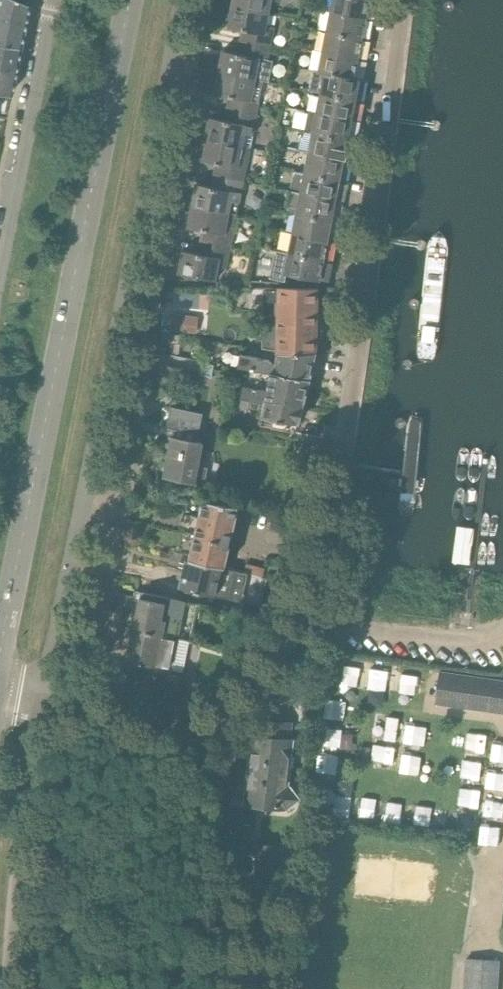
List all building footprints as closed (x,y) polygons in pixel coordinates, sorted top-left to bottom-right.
[(24,22),(28,5),(16,0),(0,0),(0,18),(24,22)] [(271,14),(273,1),(281,3),(281,0),(234,0),(232,6),(271,14)] [(366,19),(370,0),(332,0),(330,11),(366,19)] [(246,43),(272,48),(276,28),(268,26),(271,14),(232,6),(228,28),(248,32),(246,43)] [(326,32),(362,39),(366,19),(330,11),(326,32)] [(19,48),(24,22),(0,18),(0,44),(19,48)] [(322,51),(359,59),(362,39),(326,32),(322,51)] [(219,73),(257,80),(259,68),(267,69),(272,48),(246,43),(244,55),(224,51),(219,73)] [(14,74),(19,48),(0,44),(0,71),(14,74)] [(318,71),(355,78),(359,59),(322,51),(318,71)] [(10,95),(14,74),(0,71),(0,94),(10,95)] [(320,92),(357,99),(361,79),(355,78),(318,71),(314,71),(310,90),(320,92)] [(233,110),(258,115),(262,94),(254,93),(257,80),(219,73),(215,94),(235,98),(233,110)] [(316,113),(353,120),(357,99),(320,92),(316,113)] [(246,134),(254,136),(258,115),(233,110),(231,121),(210,118),(206,140),(244,147),(246,134)] [(306,131),(349,140),(353,120),(316,113),(310,111),(306,131)] [(308,153),(345,160),(349,140),(306,131),(305,137),(303,137),(300,150),(308,152),(308,153)] [(219,177),(245,182),(249,161),(241,160),(244,147),(206,140),(202,161),(222,165),(219,177)] [(304,172),(341,179),(345,160),(308,153),(304,172)] [(300,194),(337,201),(341,179),(304,172),(300,194)] [(193,206),(230,213),(233,201),(241,203),(245,182),(219,177),(217,188),(197,184),(193,206)] [(296,213),(333,220),(337,201),(300,194),(296,213)] [(206,243),(232,248),(236,227),(228,226),(230,213),(193,206),(188,228),(208,232),(206,243)] [(292,233),(329,240),(333,220),(296,213),(292,233)] [(288,253),(326,260),(329,240),(292,233),(288,253)] [(232,248),(206,243),(204,255),(184,251),(179,273),(217,281),(220,268),(227,269),(232,248)] [(326,260),(288,253),(284,274),(321,281),(326,260)] [(277,353),(315,354),(317,354),(319,289),(278,289),(278,290),(270,290),(270,334),(277,334),(277,353)] [(200,293),(175,294),(176,307),(201,306),(200,293)] [(200,331),(200,313),(173,312),(173,330),(200,331)] [(315,354),(277,353),(277,355),(276,364),(272,363),(269,360),(241,355),(241,356),(233,355),(231,366),(238,368),(250,370),(309,380),(315,354)] [(243,389),(303,405),(309,380),(250,370),(248,386),(244,385),(243,389)] [(303,405),(243,389),(239,413),(261,417),(261,418),(262,418),(261,425),(295,433),(303,405)] [(413,418),(400,519),(414,521),(429,420),(422,413),(413,418)] [(174,428),(172,437),(165,477),(197,483),(198,481),(203,482),(206,467),(200,466),(204,444),(186,440),(188,430),(174,428)] [(493,461),(481,519),(495,521),(502,481),(502,457),(501,455),(493,461)] [(464,498),(455,560),(466,561),(475,500),(470,495),(464,498)] [(189,560),(224,567),(225,563),(230,564),(232,557),(229,556),(236,528),(238,528),(240,522),(237,521),(240,507),(238,507),(203,501),(189,560)] [(182,600),(202,604),(236,611),(237,604),(216,600),(216,596),(231,598),(237,570),(224,567),(189,560),(187,559),(181,586),(185,587),(182,600)] [(134,631),(191,641),(193,629),(205,632),(207,618),(196,616),(196,610),(201,611),(202,604),(182,600),(141,592),(134,631)] [(191,641),(134,631),(128,661),(185,672),(191,641)] [(371,687),(390,688),(391,667),(372,666),(371,687)] [(399,689),(422,690),(424,672),(401,670),(399,689)] [(502,713),(502,682),(440,673),(435,703),(502,713)] [(299,702),(310,703),(312,685),(294,682),(294,679),(282,678),(280,694),(293,695),(294,693),(300,694),(299,702)] [(328,697),(326,716),(345,717),(346,699),(328,697)] [(379,712),(376,736),(398,739),(401,715),(379,712)] [(427,743),(429,724),(408,722),(407,741),(427,743)] [(324,726),(323,744),(343,745),(344,727),(324,726)] [(251,768),(291,773),(295,743),(255,739),(251,768)] [(373,758),(395,761),(397,746),(376,742),(373,758)] [(422,775),(423,754),(405,753),(403,773),(422,775)] [(291,773),(251,768),(247,803),(291,808),(301,800),(290,786),(291,773)] [(490,769),(488,786),(502,788),(502,771),(490,769)] [(480,805),(482,788),(462,786),(460,803),(480,805)] [(275,865),(285,866),(287,849),(277,848),(277,845),(274,845),(275,839),(262,838),(261,844),(258,843),(254,878),(273,880),(275,865)] [(499,962),(468,960),(466,988),(497,988),(499,962)]
